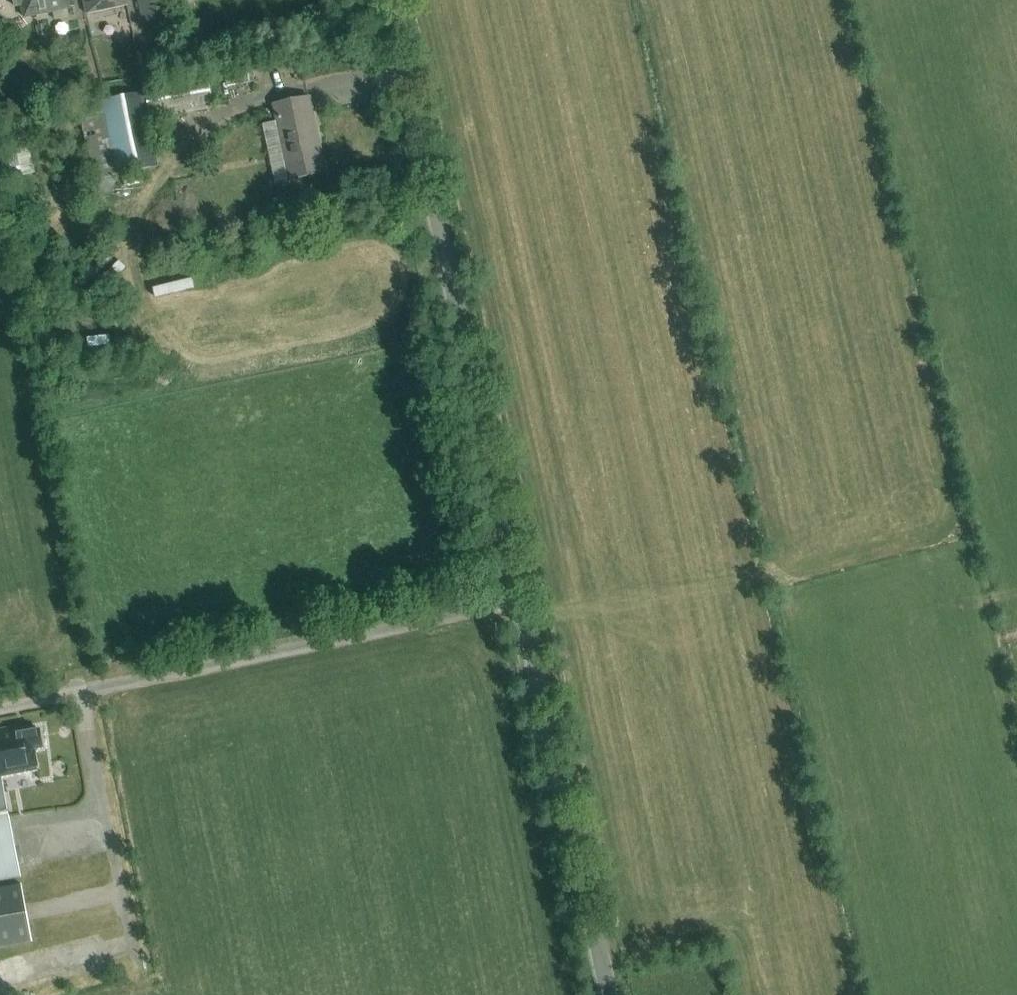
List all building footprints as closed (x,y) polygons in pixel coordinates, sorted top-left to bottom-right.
[(70,8),(68,0),(14,0),(15,6),(22,5),(25,17),(70,8)] [(85,14),(127,5),(126,0),(83,0),(85,14)] [(163,0),(142,0),(145,21),(166,18),(163,0)] [(251,66),(224,70),(226,86),(254,82),(251,66)] [(144,83),(151,120),(214,108),(208,72),(144,83)] [(142,91),(80,105),(96,179),(159,165),(142,91)] [(275,182),(291,179),(325,172),(309,97),(275,104),(279,120),(262,124),(275,182)] [(22,172),(34,169),(23,125),(0,131),(0,141),(8,176),(22,172)] [(142,171),(123,175),(126,186),(145,181),(142,171)] [(159,296),(198,285),(195,275),(156,286),(159,296)] [(396,612),(395,604),(384,606),(386,615),(396,612)] [(20,876),(2,777),(38,771),(34,748),(43,747),(39,730),(16,734),(15,727),(0,730),(0,879),(20,876)] [(0,888),(0,948),(32,942),(22,884),(0,888)] [(11,979),(5,957),(0,958),(0,982),(11,979)]
